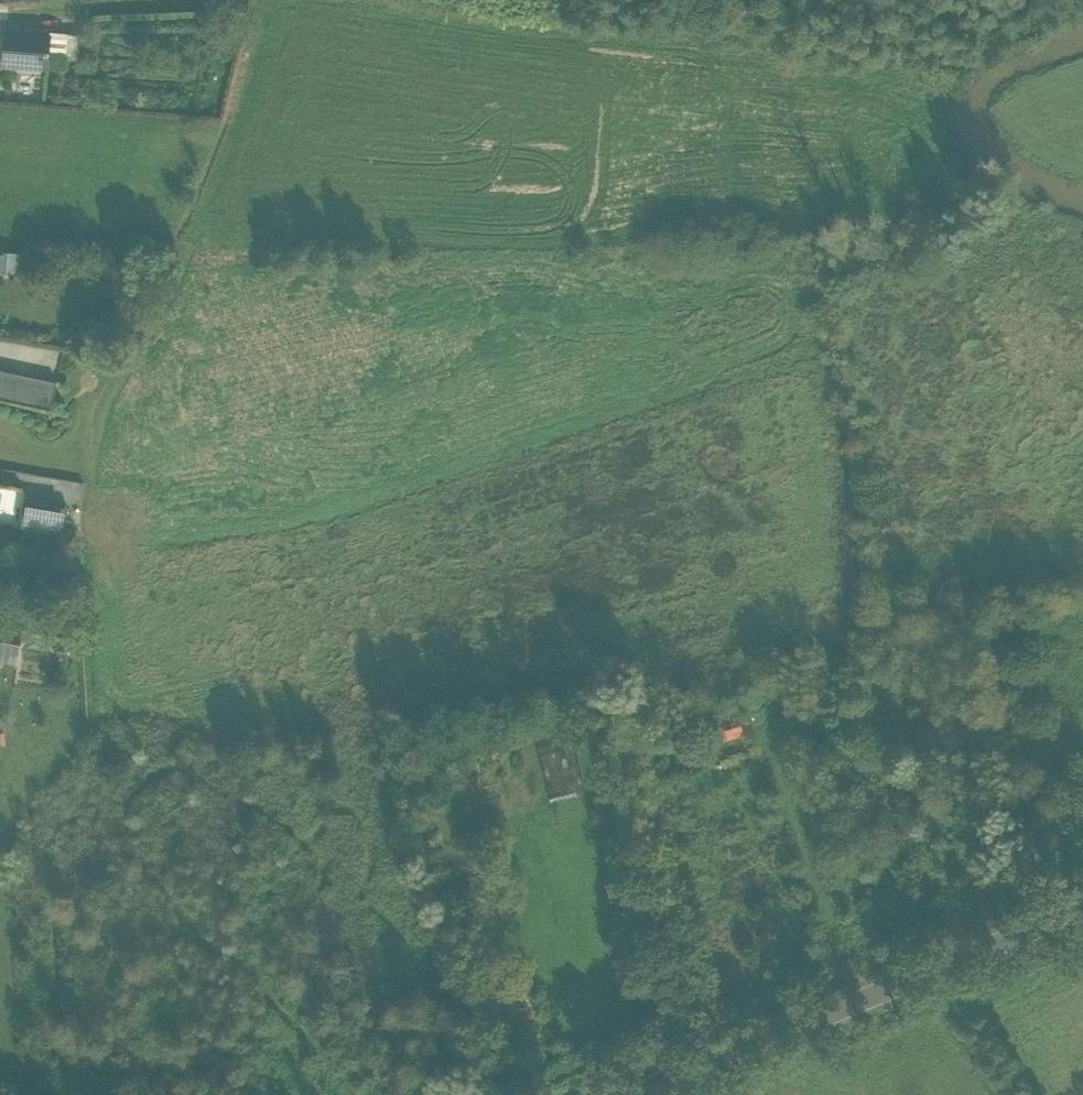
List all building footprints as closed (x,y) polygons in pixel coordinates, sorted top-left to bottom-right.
[(0,24),(0,65),(67,69),(69,29),(0,24)] [(10,264),(10,246),(0,246),(0,264),(10,264)] [(0,378),(0,405),(39,415),(46,390),(0,378)] [(61,517),(16,508),(11,531),(57,540),(61,517)] [(708,738),(731,732),(728,720),(705,725),(708,738)] [(662,736),(646,743),(652,756),(667,750),(662,736)]
